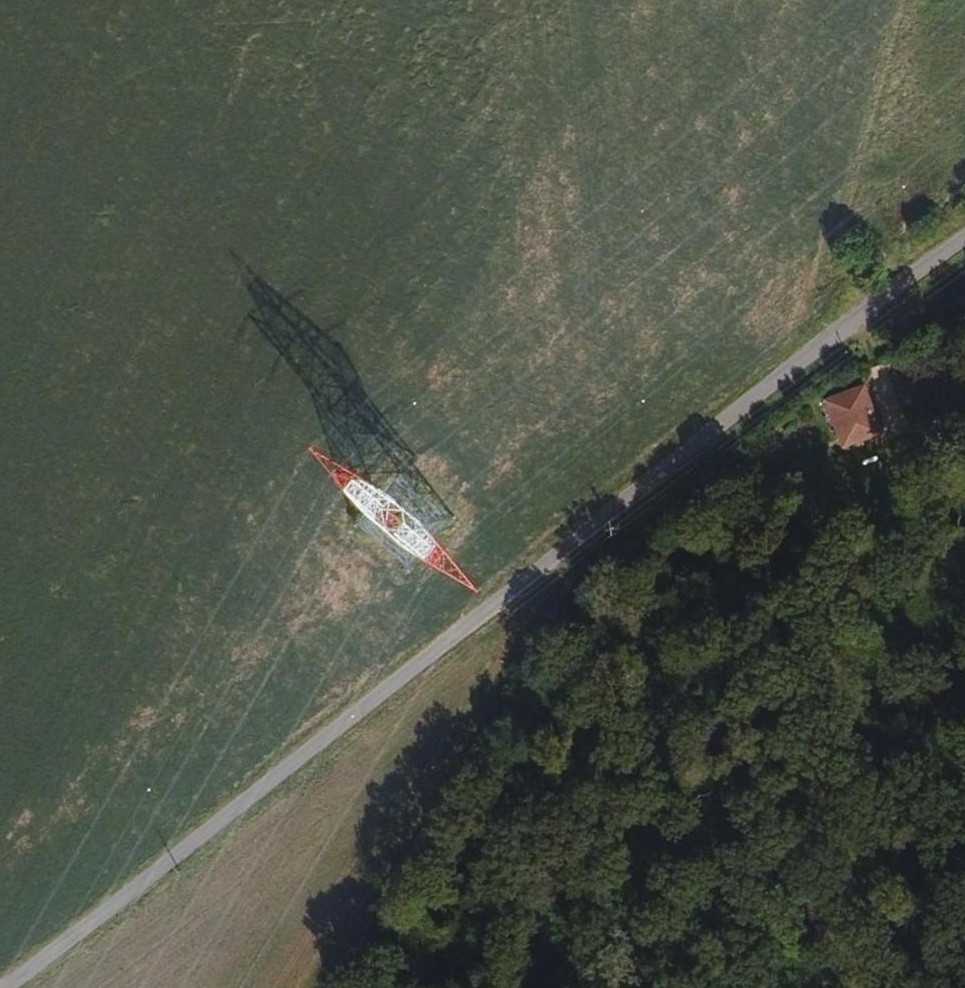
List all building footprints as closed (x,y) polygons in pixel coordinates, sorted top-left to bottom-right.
[(880,433),(864,387),(860,389),(827,401),(843,447),(878,434),(880,433)]
